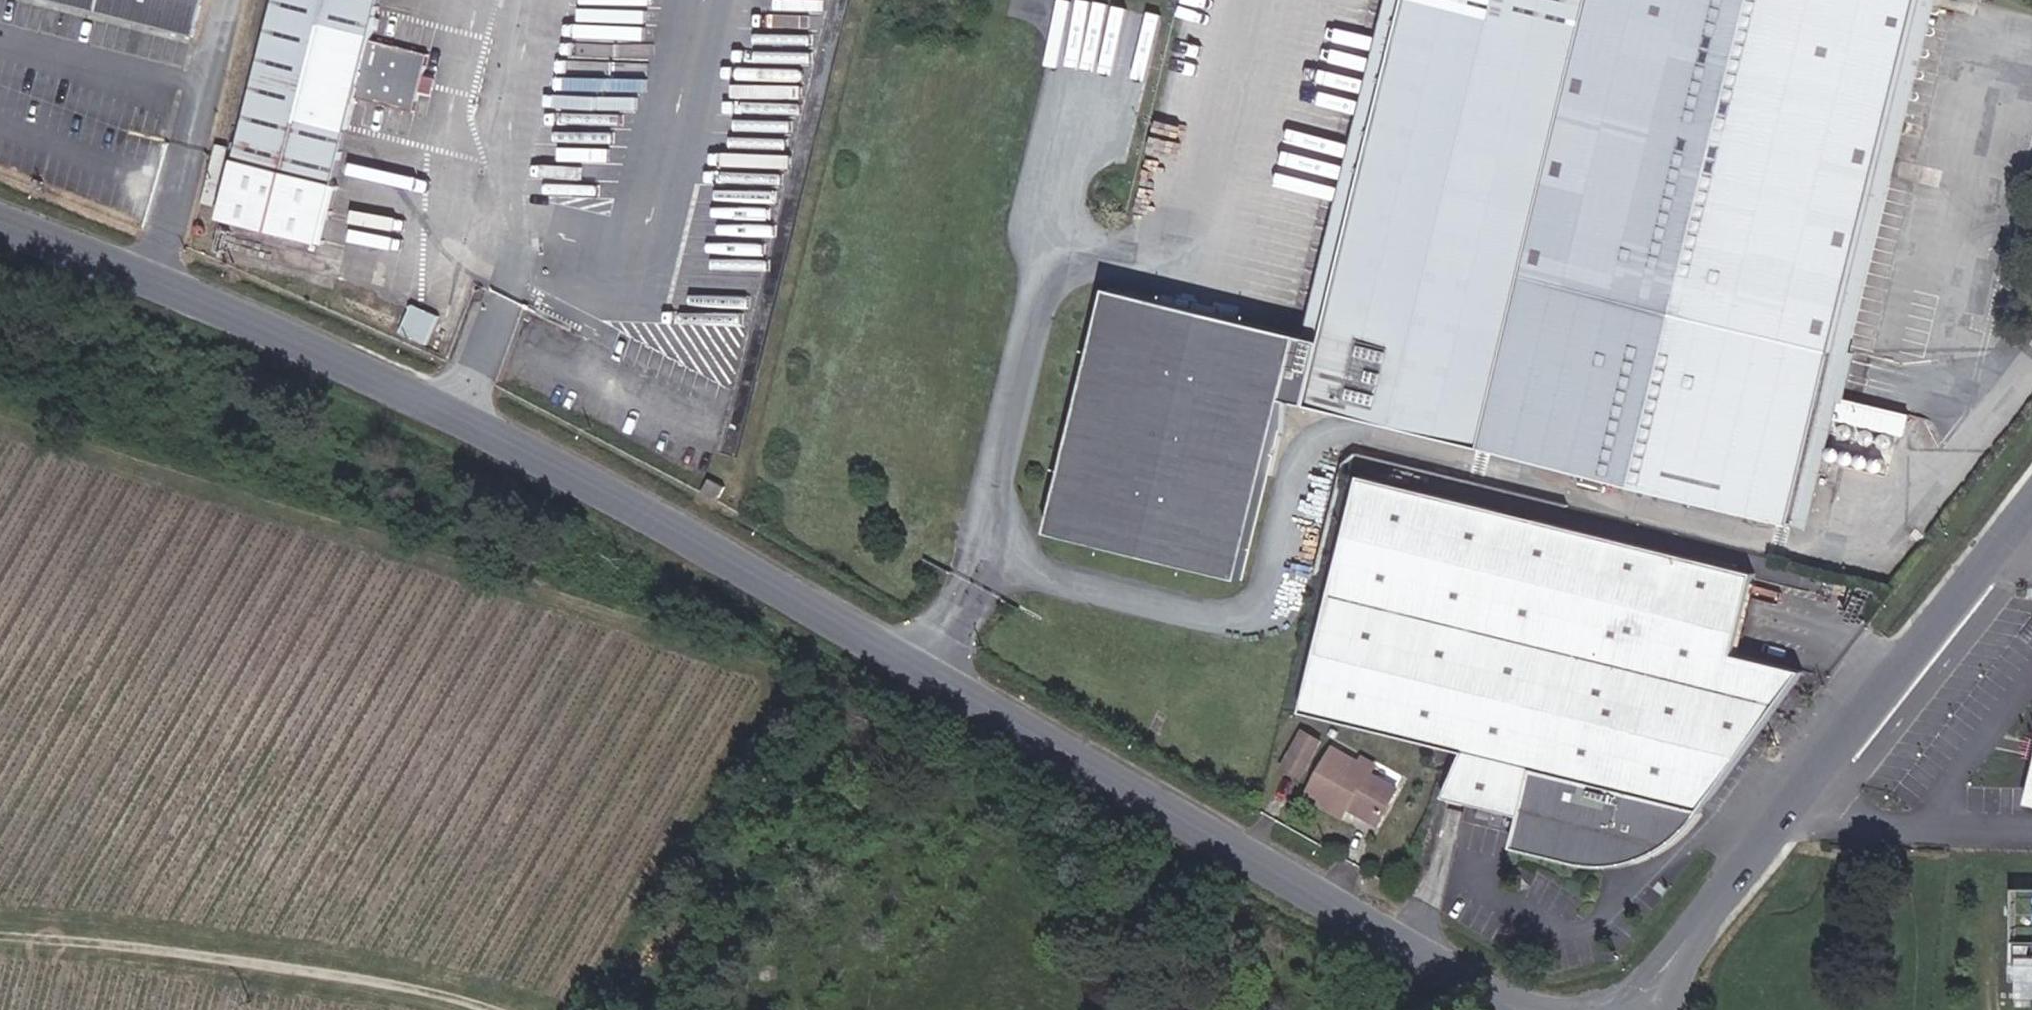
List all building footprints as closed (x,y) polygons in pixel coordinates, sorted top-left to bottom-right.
[(177,44),(189,0),(18,0),(177,44)] [(399,107),(404,82),(407,72),(412,47),(364,36),(372,0),(269,0),(259,40),(217,218),(314,239),(349,95),(399,107)] [(1525,13),(1466,0),(1401,0),(1314,334),(1114,285),(1053,529),(1244,577),(1289,395),(1476,443),(1832,533),(1918,190),(1965,0),(1529,0),(1525,13)] [(1525,13),(1529,0),(1466,0),(1525,13)] [(415,84),(417,74),(407,72),(404,82),(415,84)] [(429,342),(442,316),(418,305),(405,331),(429,342)] [(1659,862),(1672,854),(1684,842),(1695,828),(1771,723),(1809,671),(1740,654),(1749,616),(1760,573),(1537,517),(1536,524),(1502,515),(1504,507),(1365,472),(1306,709),(1402,736),(1468,755),(1447,798),(1531,822),(1512,853),(1583,875),(1604,878),(1609,861),(1636,867),(1635,872),(1659,862)] [(699,492),(717,502),(726,487),(709,476),(699,492)] [(1287,764),(1303,774),(1326,743),(1310,732),(1287,764)] [(1377,818),(1397,790),(1372,773),(1377,766),(1367,759),(1361,766),(1342,752),(1314,789),(1342,809),(1350,799),(1377,818)] [(2019,889),(2017,981),(2031,982),(2031,890),(2019,889)]
